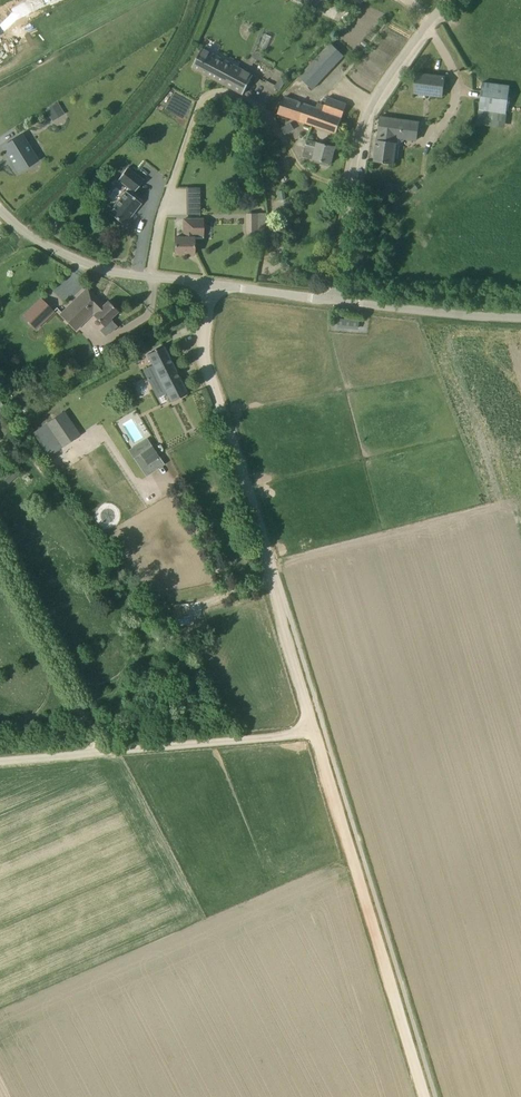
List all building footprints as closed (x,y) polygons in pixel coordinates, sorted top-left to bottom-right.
[(312,7),(311,8),(324,13),(330,0),(329,0),(295,0),(312,7)] [(299,77),(312,89),(344,55),(331,43),(299,77)] [(253,75),(202,49),(192,67),(243,94),(253,75)] [(416,73),(414,92),(443,96),(445,77),(416,73)] [(507,113),(510,85),(483,82),(477,124),(506,128),(508,113),(507,113)] [(318,101),(315,108),(285,97),(278,113),(336,134),(347,104),(327,97),(325,104),(318,101)] [(46,108),(53,119),(64,112),(57,101),(46,108)] [(36,117),(23,125),(27,133),(41,124),(36,117)] [(419,123),(391,119),(380,117),(378,135),(377,140),(374,161),(394,164),(397,137),(417,140),(419,123)] [(291,123),(283,126),(285,132),(294,129),(291,123)] [(21,136),(3,147),(19,171),(37,160),(21,136)] [(307,140),(303,156),(315,159),(315,162),(329,166),(329,163),(331,163),(335,147),(307,140)] [(130,194),(133,191),(134,192),(143,180),(127,167),(118,179),(129,188),(127,192),(126,191),(109,213),(124,225),(141,203),(130,194)] [(285,190),(277,191),(278,200),(286,199),(285,190)] [(186,193),(186,213),(199,213),(199,193),(186,193)] [(246,241),(259,241),(259,213),(246,213),(246,241)] [(175,254),(194,254),(194,236),(203,236),(203,219),(184,219),(184,237),(175,237),(175,254)] [(117,326),(111,321),(112,320),(110,319),(118,312),(108,301),(104,305),(88,288),(60,314),(75,329),(93,312),(94,314),(94,315),(105,326),(100,330),(105,335),(109,332),(110,333),(117,326)] [(54,312),(42,299),(24,317),(36,329),(54,312)] [(361,317),(340,315),(339,324),(360,326),(361,317)] [(187,394),(179,378),(163,346),(147,354),(153,365),(144,369),(157,395),(163,392),(162,390),(165,389),(171,402),(187,394)] [(145,353),(137,357),(141,367),(149,364),(145,353)] [(50,444),(56,440),(61,448),(81,435),(64,411),(39,428),(50,444)] [(166,466),(159,456),(152,445),(133,458),(141,469),(148,464),(154,474),(166,466)] [(20,473),(12,465),(1,475),(8,484),(20,473)]
